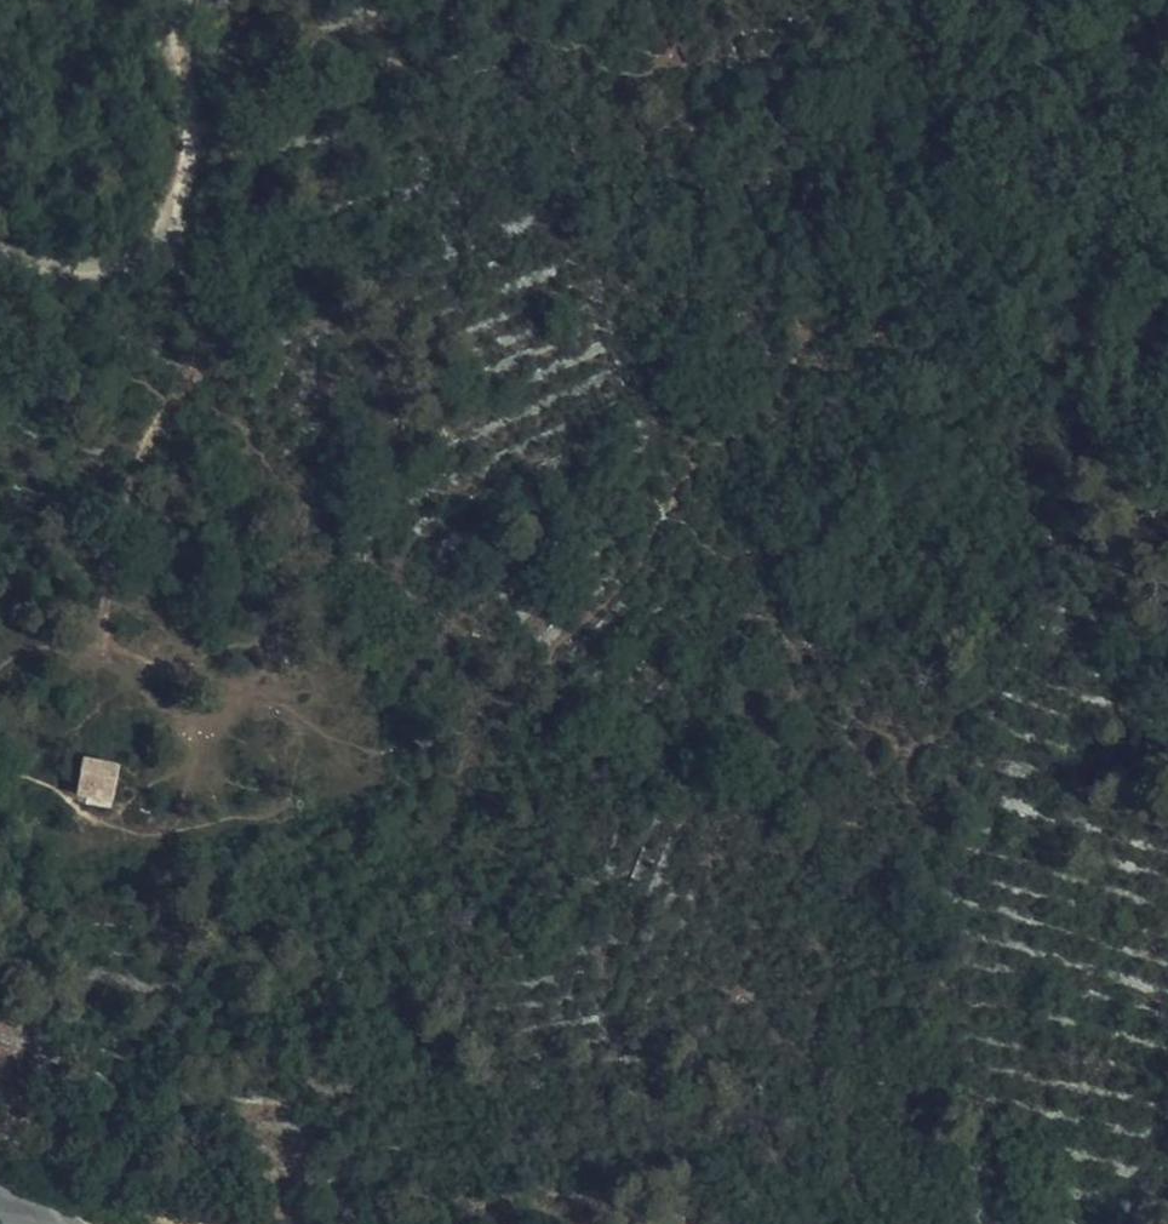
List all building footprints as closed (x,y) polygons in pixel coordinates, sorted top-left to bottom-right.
[(113,797),(115,765),(85,764),(79,794),(113,797)]
